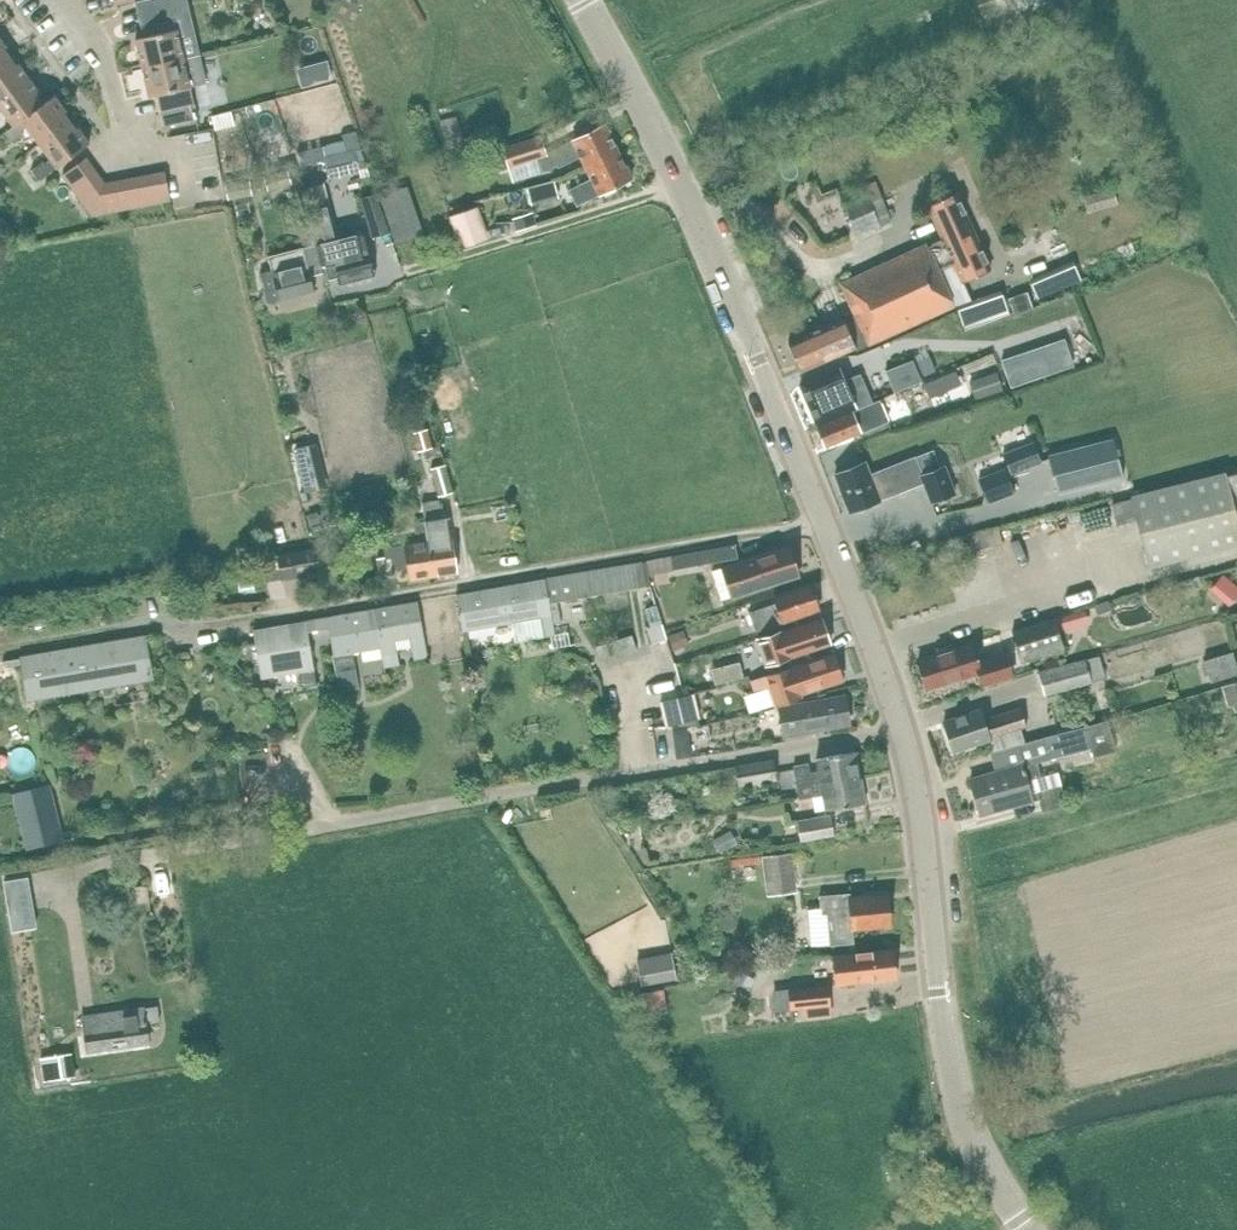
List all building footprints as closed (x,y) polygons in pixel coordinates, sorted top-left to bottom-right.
[(142,68),(183,58),(177,32),(191,29),(185,0),(163,0),(166,14),(139,21),(143,37),(135,39),(142,68)] [(9,57),(3,48),(6,47),(0,39),(0,63),(9,57)] [(183,58),(142,68),(149,97),(156,95),(160,111),(194,103),(190,87),(206,83),(200,55),(199,54),(183,58)] [(29,78),(18,63),(15,65),(9,57),(0,63),(0,100),(29,78)] [(43,103),(38,95),(40,94),(29,78),(0,100),(0,114),(3,112),(14,126),(44,104),(43,103)] [(39,143),(69,121),(63,113),(65,111),(54,95),(43,103),(44,104),(14,126),(4,133),(11,142),(29,129),(39,143)] [(261,100),(245,104),(252,130),(268,126),(261,100)] [(230,111),(211,116),(215,130),(234,125),(230,111)] [(39,180),(89,143),(77,128),(75,129),(69,121),(39,143),(49,157),(31,170),(39,180)] [(585,167),(617,151),(604,124),(545,153),(540,136),(503,147),(504,149),(483,156),(487,171),(508,165),(508,166),(536,158),(543,171),(556,164),(557,167),(580,156),(585,167)] [(343,142),(322,147),(324,159),(329,180),(358,173),(353,152),(346,154),(343,142)] [(617,151),(585,167),(590,178),(568,189),(576,205),(631,178),(617,151)] [(71,187),(94,170),(85,158),(62,175),(71,187)] [(267,191),(291,185),(287,169),(263,176),(267,191)] [(91,215),(104,183),(94,170),(71,187),(91,215)] [(149,175),(155,203),(170,200),(164,172),(149,175)] [(445,174),(438,176),(442,189),(449,187),(445,174)] [(140,206),(155,203),(149,175),(135,177),(140,206)] [(125,209),(140,206),(135,177),(120,180),(125,209)] [(845,237),(883,221),(865,178),(852,184),(861,205),(836,215),(845,237)] [(541,179),(515,183),(517,196),(543,192),(541,179)] [(91,215),(125,209),(120,180),(104,183),(91,215)] [(340,285),(374,276),(363,233),(337,240),(323,183),(298,189),(308,229),(310,228),(322,272),(323,274),(325,282),(338,279),(340,285)] [(808,211),(829,206),(824,186),(803,191),(808,211)] [(406,187),(378,196),(395,243),(422,233),(406,187)] [(1086,214),(1117,204),(1112,187),(1081,197),(1086,214)] [(375,193),(359,199),(373,238),(389,232),(375,193)] [(954,306),(938,271),(954,264),(962,282),(990,269),(956,194),(928,207),(943,240),(927,247),(926,245),(840,284),(857,320),(850,323),(847,317),(789,344),(803,373),(856,348),(858,351),(954,306)] [(247,202),(235,205),(237,215),(249,213),(247,202)] [(449,216),(461,248),(484,240),(473,208),(449,216)] [(517,231),(536,225),(532,213),(513,220),(517,231)] [(323,274),(322,272),(310,228),(308,229),(296,231),(301,248),(268,257),(272,271),(260,274),(262,280),(268,303),(314,291),(310,277),(323,274)] [(1072,261),(1057,267),(1065,285),(1080,279),(1072,261)] [(1013,313),(1035,306),(1029,290),(1007,298),(1013,313)] [(1042,348),(1002,362),(1011,389),(1052,375),(1042,348)] [(913,361),(885,372),(894,393),(922,382),(913,361)] [(859,373),(845,380),(840,368),(799,384),(815,425),(856,408),(853,402),(868,395),(859,373)] [(928,379),(934,394),(961,383),(955,368),(928,379)] [(974,400),(1003,391),(996,372),(968,382),(974,400)] [(288,401),(279,403),(282,415),(291,412),(288,401)] [(826,449),(886,420),(877,401),(817,429),(826,449)] [(424,451),(437,497),(453,493),(439,444),(434,445),(429,428),(411,433),(416,453),(424,451)] [(1112,440),(1048,456),(1057,494),(1122,477),(1112,440)] [(327,488),(316,443),(292,448),(303,494),(327,488)] [(1034,444),(1018,449),(1026,469),(1041,464),(1034,444)] [(864,463),(834,475),(849,512),(923,484),(930,503),(954,494),(944,467),(941,468),(934,450),(869,475),(864,463)] [(1004,470),(980,480),(989,503),(1013,493),(1004,470)] [(1225,476),(1224,473),(1130,497),(1130,498),(1109,504),(1115,526),(1136,520),(1148,568),(1236,545),(1236,473),(1225,476)] [(447,519),(442,520),(439,499),(421,502),(423,522),(424,522),(433,577),(456,573),(447,519)] [(411,580),(433,577),(424,522),(423,522),(413,523),(417,543),(385,548),(387,557),(393,556),(395,570),(409,568),(411,580)] [(963,541),(948,545),(951,556),(966,551),(963,541)] [(317,545),(312,546),(277,553),(282,579),(322,571),(317,545)] [(648,575),(671,571),(737,559),(735,545),(669,557),(645,562),(648,575)] [(721,600),(797,575),(798,575),(789,547),(712,571),(721,600)] [(387,557),(379,558),(381,577),(395,575),(395,570),(393,556),(387,557)] [(252,560),(253,574),(278,574),(278,560),(252,560)] [(640,563),(455,595),(460,622),(462,630),(512,621),(540,616),(543,635),(552,634),(548,607),(547,604),(645,587),(640,563)] [(755,632),(818,610),(809,584),(773,597),(776,603),(748,613),(755,632)] [(330,616),(303,621),(304,623),(305,632),(308,632),(328,628),(333,655),(381,647),(382,657),(384,663),(398,661),(397,654),(395,641),(423,637),(421,625),(417,601),(330,616)] [(655,607),(645,610),(650,628),(652,633),(648,634),(652,646),(656,644),(666,641),(663,631),(661,624),(655,607)] [(1085,609),(1011,632),(1020,662),(1063,648),(1059,634),(1090,625),(1085,609)] [(821,618),(756,641),(765,667),(830,644),(829,640),(831,637),(829,631),(825,630),(821,618)] [(304,623),(254,631),(261,678),(299,672),(302,686),(316,684),(308,632),(305,632),(304,623)] [(25,700),(152,678),(145,635),(19,657),(21,665),(20,666),(25,700)] [(632,635),(611,642),(615,655),(636,648),(632,635)] [(675,657),(686,654),(683,640),(671,643),(675,657)] [(607,643),(596,647),(600,660),(611,656),(607,643)] [(1005,651),(1000,653),(973,662),(967,645),(918,661),(926,687),(976,671),(980,683),(982,689),(1014,678),(1005,651)] [(1209,682),(1236,672),(1230,653),(1203,662),(1209,682)] [(751,682),(760,708),(800,695),(799,692),(841,677),(833,654),(751,682)] [(1037,673),(1045,695),(1103,677),(1096,655),(1037,673)] [(714,685),(743,678),(739,663),(710,670),(714,685)] [(355,667),(336,671),(339,690),(359,686),(355,667)] [(1236,712),(1236,682),(1228,685),(1235,712),(1236,712)] [(664,724),(699,717),(695,695),(660,702),(664,724)] [(783,735),(848,724),(844,698),(779,709),(783,735)] [(1020,728),(1026,727),(1020,709),(983,720),(980,709),(943,722),(953,752),(987,742),(989,752),(1024,742),(1020,728)] [(1037,763),(1091,748),(1093,757),(1115,751),(1106,719),(1024,742),(989,752),(995,772),(969,779),(979,815),(1031,800),(1026,781),(1041,777),(1037,763)] [(687,738),(673,741),(676,760),(691,757),(687,738)] [(820,781),(859,775),(855,753),(815,760),(817,772),(810,773),(807,764),(792,766),(796,786),(820,781)] [(777,779),(773,759),(734,767),(738,787),(777,779)] [(825,810),(825,811),(865,804),(859,775),(820,781),(796,786),(798,799),(811,797),(813,811),(825,810)] [(1066,805),(1064,801),(1060,785),(1035,792),(1041,812),(1066,805)] [(27,849),(45,844),(65,840),(54,801),(44,803),(39,786),(31,788),(14,792),(27,849)] [(800,842),(834,836),(830,816),(796,822),(800,842)] [(714,840),(721,853),(735,846),(728,833),(714,840)] [(767,894),(791,892),(787,853),(763,856),(767,894)] [(850,893),(818,895),(819,907),(820,916),(825,916),(828,945),(830,945),(853,943),(852,930),(890,927),(887,894),(850,897),(850,893)] [(30,895),(7,899),(12,930),(35,926),(30,895)] [(813,904),(794,904),(796,942),(815,941),(813,904)] [(895,979),(892,957),(891,950),(833,956),(836,985),(859,983),(895,979)] [(740,973),(736,980),(749,987),(753,980),(740,973)] [(626,991),(633,1012),(656,1005),(650,984),(626,991)] [(827,986),(773,992),(775,1012),(791,1010),(801,1009),(803,1009),(829,1006),(827,986)] [(159,1024),(157,1009),(145,1011),(144,1008),(81,1017),(86,1053),(150,1044),(147,1025),(159,1024)] [(75,1076),(71,1053),(39,1058),(43,1081),(75,1076)]
